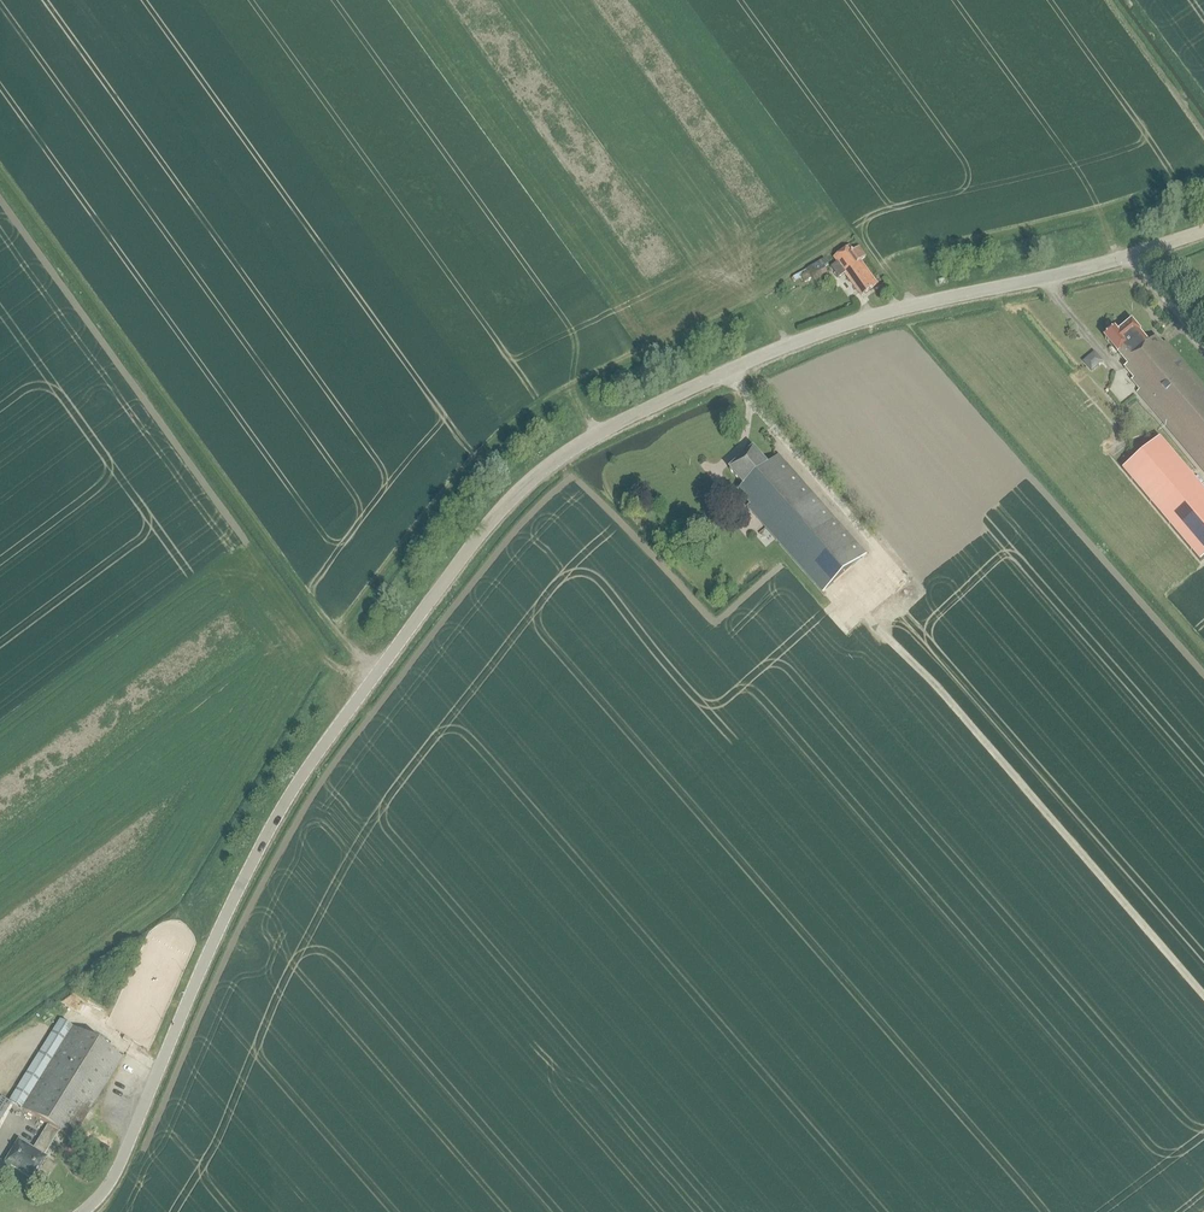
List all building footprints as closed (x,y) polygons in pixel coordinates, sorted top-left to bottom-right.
[(860,247),(854,251),(850,246),(834,258),(838,263),(832,267),(839,277),(845,273),(862,296),(878,284),(861,261),(867,257),(860,247)] [(811,273),(815,280),(828,273),(821,261),(793,277),(796,281),(811,273)] [(1165,341),(1163,343),(1154,338),(1148,343),(1139,332),(1140,332),(1132,322),(1119,333),(1117,331),(1111,330),(1105,335),(1107,340),(1128,365),(1125,367),(1134,378),(1132,381),(1140,390),(1137,393),(1203,472),(1203,387),(1165,341)] [(1082,362),(1091,372),(1103,362),(1094,352),(1082,362)] [(1202,562),(1203,560),(1203,491),(1160,439),(1123,470),(1202,562)] [(777,455),(765,465),(751,449),(728,470),(742,486),(737,490),(750,505),(747,508),(805,575),(797,582),(806,593),(804,595),(819,612),(831,603),(822,593),(865,556),(777,455)] [(23,1109),(74,1027),(60,1018),(10,1101),(23,1109)] [(123,1057),(74,1027),(23,1109),(48,1125),(34,1148),(20,1140),(5,1163),(33,1180),(47,1158),(44,1157),(60,1132),(72,1140),(123,1057)]
